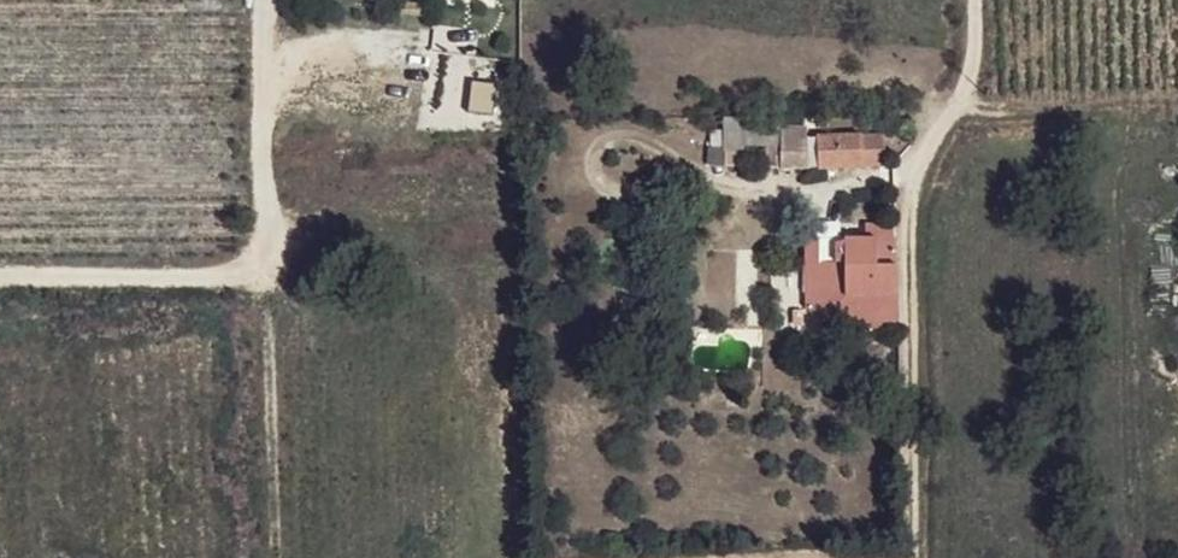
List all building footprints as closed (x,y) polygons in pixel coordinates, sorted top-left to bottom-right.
[(742,125),(741,146),(781,147),(782,126),(742,125)] [(878,135),(799,137),(800,169),(878,167),(878,135)] [(843,245),(843,263),(844,298),(896,297),(896,240),(843,239),(843,245)] [(834,262),(843,263),(843,245),(834,245),(834,262)] [(769,362),(769,374),(787,374),(788,363),(769,362)] [(787,374),(769,374),(769,390),(788,391),(787,374)]
